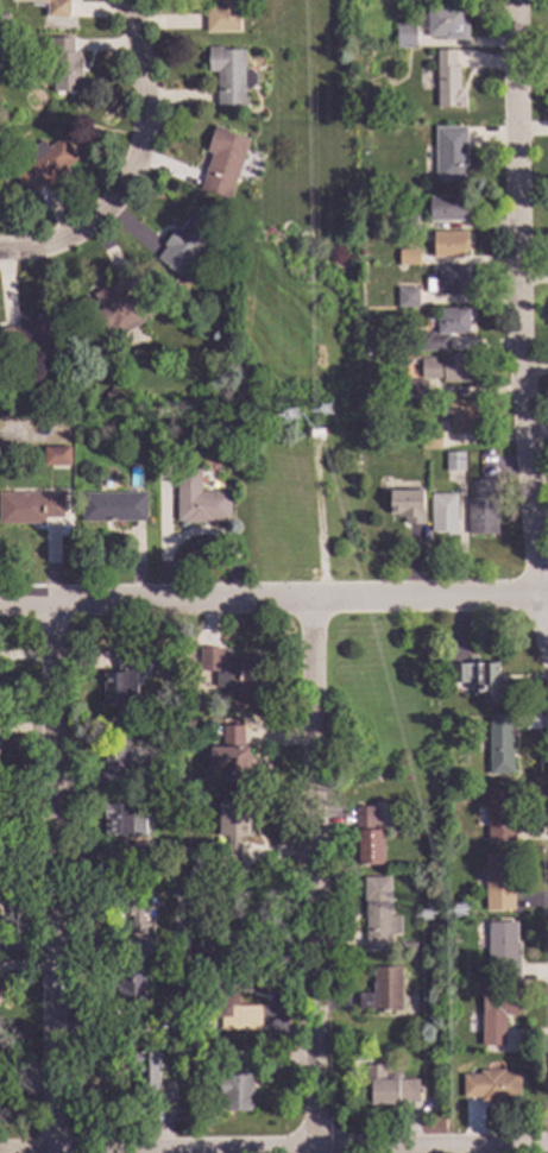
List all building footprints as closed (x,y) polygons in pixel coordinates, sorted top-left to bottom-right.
[(10,2),(10,0),(69,0),(68,20),(45,19),(46,5),(10,2)] [(213,8),(213,0),(238,0),(238,33),(204,34),(204,8),(213,8)] [(464,23),(467,23),(467,42),(442,42),(442,38),(427,39),(427,31),(418,31),(418,17),(426,17),(426,8),(464,8),(464,23)] [(415,49),(395,50),(395,26),(415,26),(415,49)] [(71,40),(73,55),(78,55),(78,59),(81,59),(82,81),(80,81),(80,93),(52,94),(51,77),(43,77),(43,65),(51,65),(51,56),(49,56),(49,40),(71,40)] [(221,52),(244,51),(244,71),(250,71),(254,76),(254,86),(248,92),(244,92),(244,97),(245,97),(246,106),(244,106),(244,109),(216,109),(215,74),(208,74),(207,50),(221,50),(221,52)] [(454,52),(454,69),(459,69),(459,92),(462,95),(462,96),(465,96),(465,109),(435,109),(435,67),(426,67),(426,56),(435,55),(435,52),(454,52)] [(226,132),(226,133),(250,141),(229,201),(199,190),(210,155),(206,153),(214,127),(226,132)] [(465,130),(465,182),(434,183),(434,130),(465,130)] [(77,160),(65,169),(68,174),(46,188),(44,184),(26,195),(12,174),(30,162),(24,153),(42,141),(46,150),(62,139),(77,160)] [(462,208),(466,208),(466,222),(429,222),(429,199),(462,199),(462,208)] [(212,231),(209,233),(223,244),(209,263),(197,253),(179,278),(156,260),(164,248),(163,247),(176,228),(179,231),(190,215),(212,231)] [(416,232),(397,232),(397,216),(416,216),(416,232)] [(248,234),(245,242),(237,238),(240,231),(248,234)] [(466,252),(462,252),(462,259),(433,259),(433,234),(466,234),(466,252)] [(417,266),(398,266),(398,252),(417,251),(417,266)] [(468,295),(433,296),(433,294),(426,294),(426,282),(432,282),(432,269),(468,269),(468,295)] [(126,303),(145,292),(157,313),(144,320),(146,322),(119,338),(118,335),(115,336),(113,330),(100,338),(99,335),(97,336),(88,320),(101,311),(93,296),(114,283),(126,303)] [(417,309),(397,309),(397,290),(417,290),(417,309)] [(468,335),(448,335),(448,353),(414,353),(412,335),(433,335),(433,336),(436,336),(436,310),(467,310),(468,335)] [(62,352),(27,357),(26,349),(4,352),(0,330),(29,326),(27,319),(57,315),(62,352)] [(470,366),(472,366),(472,372),(470,372),(470,383),(442,384),(442,380),(420,380),(420,360),(432,360),(432,365),(441,365),(441,357),(470,357),(470,366)] [(424,381),(408,382),(408,398),(424,397),(424,381)] [(115,395),(107,402),(102,396),(111,389),(115,395)] [(77,409),(69,416),(59,405),(68,398),(77,409)] [(473,434),(448,434),(448,421),(439,421),(439,412),(448,412),(448,402),(473,402),(473,434)] [(69,466),(42,467),(42,448),(69,448),(69,466)] [(464,473),(445,473),(445,454),(464,454),(464,473)] [(200,493),(229,493),(229,523),(210,523),(210,524),(184,524),(184,523),(177,523),(177,471),(200,471),(200,493)] [(497,518),(496,518),(496,536),(467,536),(467,499),(475,499),(475,481),(497,481),(497,518)] [(423,527),(404,527),(404,519),(397,519),(397,516),(390,516),(390,493),(422,492),(423,527)] [(145,523),(80,524),(80,494),(145,493),(145,523)] [(44,525),(0,527),(0,494),(62,494),(62,519),(44,519),(44,525)] [(455,536),(446,537),(446,535),(430,535),(429,497),(455,496),(455,536)] [(221,657),(227,657),(227,659),(253,657),(254,687),(253,687),(253,711),(226,712),(226,689),(215,689),(215,673),(200,673),(200,650),(221,650),(221,657)] [(137,672),(132,672),(132,675),(136,675),(137,706),(103,706),(102,675),(118,675),(118,651),(137,651),(137,672)] [(493,662),(496,664),(498,664),(498,675),(500,675),(500,681),(498,681),(498,697),(497,697),(497,704),(484,704),(483,697),(472,697),(472,681),(468,681),(468,685),(448,686),(448,666),(468,666),(468,673),(475,673),(474,666),(485,666),(490,662),(493,662)] [(510,738),(511,738),(512,776),(489,776),(487,716),(509,716),(510,738)] [(191,736),(183,736),(183,723),(191,723),(191,736)] [(241,748),(247,748),(247,755),(251,755),(250,774),(245,774),(245,783),(220,783),(220,769),(203,769),(204,749),(221,749),(221,732),(215,732),(215,725),(242,726),(241,748)] [(127,767),(130,767),(130,786),(107,786),(107,787),(99,787),(99,775),(105,775),(102,731),(127,731),(127,767)] [(514,804),(516,804),(517,825),(514,825),(514,844),(486,844),(485,789),(514,789),(514,804)] [(247,838),(238,838),(238,848),(239,848),(239,865),(220,865),(220,848),(227,848),(228,840),(218,840),(216,806),(247,805),(247,838)] [(131,837),(103,837),(103,806),(131,806),(131,837)] [(376,827),(373,827),(373,831),(382,831),(382,867),(355,867),(354,809),(374,808),(376,827)] [(151,869),(131,869),(131,849),(151,849),(151,869)] [(512,876),(515,876),(515,894),(512,894),(514,912),(485,912),(484,856),(512,856),(512,876)] [(390,919),(399,919),(399,935),(390,935),(391,951),(364,951),(363,880),(390,878),(390,919)] [(138,893),(145,893),(144,908),(143,908),(143,925),(151,925),(150,935),(131,934),(131,915),(122,915),(122,896),(114,896),(114,883),(139,884),(138,893)] [(516,944),(518,944),(519,981),(495,981),(495,968),(487,968),(487,925),(516,924),(516,944)] [(153,956),(132,956),(132,938),(153,939),(153,956)] [(415,953),(407,953),(407,943),(415,943),(415,953)] [(239,993),(237,993),(237,1008),(260,1008),(260,1031),(220,1032),(220,1019),(207,1019),(207,964),(231,964),(231,962),(239,962),(239,993)] [(401,1013),(388,1014),(388,1015),(382,1015),(382,1014),(373,1014),(373,1012),(357,1012),(357,995),(371,995),(371,983),(373,983),(373,969),(399,969),(401,1013)] [(145,1003),(134,1003),(134,1015),(122,1015),(122,1004),(113,1004),(113,988),(118,988),(118,975),(145,975),(145,1003)] [(518,1016),(504,1017),(504,1047),(480,1048),(480,1016),(481,1016),(481,989),(518,988),(518,1016)] [(176,1023),(158,1023),(158,1007),(176,1007),(176,1023)] [(159,1091),(151,1091),(151,1107),(138,1107),(137,1067),(132,1067),(132,1057),(138,1057),(138,1054),(144,1054),(144,1044),(159,1044),(159,1091)] [(260,1073),(250,1072),(250,1084),(252,1084),(252,1095),(253,1095),(252,1110),(251,1110),(251,1114),(223,1113),(223,1096),(219,1096),(219,1082),(223,1082),(225,1053),(260,1052),(260,1073)] [(384,1078),(398,1078),(398,1082),(417,1082),(417,1103),(372,1104),(372,1107),(366,1107),(366,1104),(358,1104),(358,1083),(366,1083),(365,1067),(384,1066),(384,1078)] [(502,1073),(519,1073),(519,1102),(503,1102),(503,1104),(479,1104),(479,1100),(461,1100),(461,1077),(479,1077),(479,1072),(502,1072),(502,1073)] [(171,1111),(153,1111),(153,1094),(171,1095),(171,1111)]
